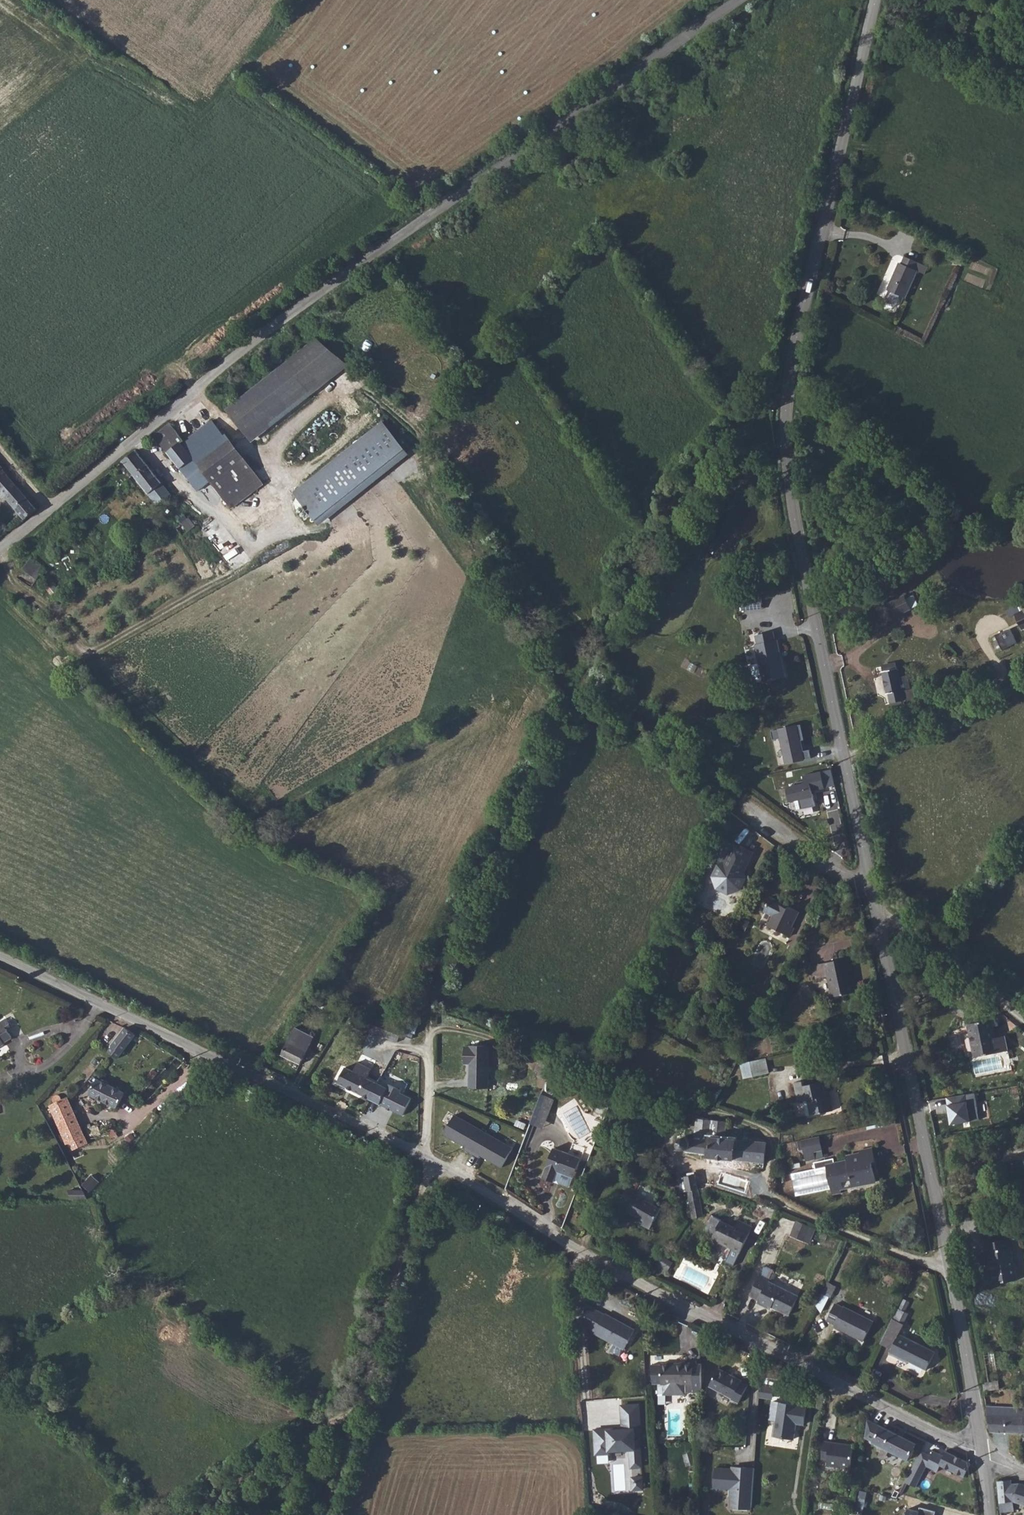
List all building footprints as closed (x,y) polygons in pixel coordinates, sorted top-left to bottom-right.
[(925,274),(928,267),(905,256),(902,264),(899,263),(887,290),(889,291),(886,298),(887,302),(897,306),(901,305),(904,297),(906,298),(918,271),(925,274)] [(317,340),(309,346),(340,373),(349,365),(317,340)] [(340,373),(309,346),(229,410),(253,443),(340,373)] [(210,415),(183,437),(180,440),(191,455),(221,430),(210,415)] [(183,437),(170,421),(155,435),(188,477),(201,468),(191,455),(180,440),(183,437)] [(318,524),(409,456),(382,421),(296,494),(318,524)] [(221,430),(191,455),(201,468),(206,465),(216,477),(220,483),(250,461),(224,428),(221,430)] [(140,448),(123,462),(149,493),(163,483),(140,453),(142,451),(140,448)] [(253,465),(250,461),(220,483),(224,488),(253,465)] [(5,498),(17,487),(4,472),(2,467),(0,465),(0,492),(5,498)] [(201,468),(188,477),(197,490),(211,480),(216,477),(206,465),(201,468)] [(263,477),(253,465),(224,488),(234,501),(263,477)] [(216,477),(211,480),(220,491),(224,488),(220,483),(216,477)] [(163,483),(149,493),(158,504),(171,493),(163,483)] [(5,498),(24,520),(37,510),(17,487),(5,498)] [(220,491),(230,502),(231,503),(234,501),(224,488),(220,491)] [(182,523),(189,532),(198,525),(190,516),(182,523)] [(44,569),(30,558),(21,568),(36,579),(42,572),(44,569)] [(52,595),(58,591),(51,583),(45,588),(52,595)] [(906,598),(905,596),(889,603),(896,617),(911,609),(906,598)] [(1011,629),(990,639),(996,652),(1018,642),(1011,629)] [(763,682),(786,677),(778,640),(776,640),(774,632),(755,636),(757,644),(755,645),(759,663),(754,665),(752,668),(754,679),(757,681),(763,680),(763,682)] [(899,678),(895,662),(889,664),(889,665),(883,666),(884,671),(883,672),(888,694),(889,693),(891,703),(905,700),(906,707),(920,703),(917,688),(904,691),(904,690),(901,690),(901,689),(899,678)] [(899,678),(901,689),(910,687),(908,676),(899,678)] [(804,740),(801,725),(771,731),(773,740),(781,738),(787,764),(812,758),(810,750),(802,752),(800,741),(804,740)] [(796,786),(787,788),(790,802),(799,800),(802,809),(816,806),(813,791),(826,788),(822,772),(804,776),(805,781),(796,783),(796,786)] [(729,894),(740,890),(742,887),(740,882),(745,881),(746,878),(744,872),(753,853),(734,844),(725,863),(718,865),(721,873),(713,876),(717,888),(729,894)] [(799,912),(790,907),(789,910),(779,905),(781,903),(771,898),(764,912),(774,916),(769,926),(789,936),(794,928),(792,926),(799,912)] [(854,993),(852,980),(847,960),(825,963),(828,976),(832,997),(854,993)] [(828,976),(825,963),(812,966),(815,979),(828,976)] [(6,1017),(0,1021),(0,1047),(5,1045),(4,1043),(12,1038),(7,1029),(11,1026),(6,1017)] [(375,1033),(381,1020),(374,1017),(369,1031),(375,1033)] [(996,1038),(992,1019),(968,1024),(974,1058),(1008,1051),(1005,1036),(996,1038)] [(136,1035),(126,1028),(112,1046),(113,1046),(108,1052),(118,1059),(136,1035)] [(295,1028),(289,1036),(291,1036),(281,1055),(291,1060),(300,1038),(305,1032),(295,1028)] [(300,1038),(291,1060),(301,1065),(306,1054),(314,1037),(305,1032),(300,1038)] [(488,1088),(489,1046),(470,1046),(470,1047),(465,1047),(465,1062),(470,1062),(469,1088),(488,1088)] [(306,1054),(301,1065),(308,1068),(313,1058),(306,1054)] [(741,1064),(744,1078),(769,1073),(766,1059),(741,1064)] [(338,1083),(371,1099),(379,1084),(367,1078),(372,1069),(358,1062),(354,1071),(346,1067),(338,1083)] [(117,1108),(125,1093),(97,1079),(89,1095),(117,1108)] [(804,1086),(803,1081),(794,1083),(798,1102),(809,1100),(812,1115),(832,1111),(826,1082),(804,1086)] [(379,1084),(371,1099),(380,1104),(403,1115),(411,1099),(400,1093),(402,1090),(390,1084),(388,1088),(379,1084)] [(975,1093),(946,1098),(951,1126),(981,1120),(975,1093)] [(55,1103),(50,1105),(68,1144),(69,1144),(72,1151),(78,1148),(88,1144),(67,1097),(62,1100),(62,1098),(61,1097),(60,1096),(58,1095),(57,1095),(55,1096),(54,1097),(53,1098),(53,1100),(54,1101),(55,1103)] [(542,1102),(551,1106),(553,1099),(544,1096),(542,1102)] [(551,1106),(542,1102),(533,1124),(542,1128),(551,1106)] [(484,1132),(455,1115),(444,1134),(465,1147),(464,1149),(471,1153),(484,1132)] [(708,1158),(765,1163),(767,1142),(725,1139),(727,1122),(697,1119),(694,1139),(689,1139),(688,1137),(686,1137),(683,1137),(681,1138),(680,1139),(679,1141),(678,1143),(678,1145),(679,1147),(680,1149),(682,1150),(709,1154),(708,1158)] [(484,1132),(471,1153),(479,1158),(480,1156),(502,1168),(513,1149),(484,1132)] [(807,1161),(824,1157),(820,1137),(799,1142),(800,1150),(804,1149),(807,1161)] [(561,1173),(558,1180),(559,1183),(569,1187),(573,1177),(574,1178),(585,1148),(573,1143),(569,1154),(554,1148),(542,1178),(553,1182),(555,1179),(557,1171),(561,1173)] [(834,1158),(815,1163),(816,1169),(792,1174),(797,1196),(831,1188),(833,1195),(842,1193),(840,1183),(852,1180),(853,1187),(877,1182),(872,1162),(876,1161),(873,1148),(860,1151),(860,1153),(847,1156),(848,1161),(835,1163),(834,1158)] [(685,1176),(688,1191),(698,1189),(696,1174),(685,1176)] [(90,1192),(99,1182),(92,1175),(83,1185),(90,1192)] [(650,1229),(661,1209),(636,1195),(638,1192),(629,1186),(620,1202),(629,1207),(627,1211),(644,1221),(642,1225),(650,1229)] [(691,1210),(702,1208),(698,1189),(688,1191),(691,1210)] [(88,1199),(84,1190),(68,1190),(72,1199),(88,1199)] [(702,1208),(691,1210),(693,1217),(703,1216),(702,1208)] [(710,1244),(717,1247),(719,1242),(740,1253),(753,1227),(738,1220),(735,1227),(712,1216),(705,1230),(714,1235),(710,1244)] [(791,1235),(804,1242),(811,1227),(797,1221),(791,1235)] [(811,1227),(804,1242),(809,1243),(815,1229),(811,1227)] [(1013,1261),(1009,1239),(984,1243),(986,1252),(989,1252),(994,1281),(1005,1279),(1006,1282),(1018,1280),(1014,1261),(1013,1261)] [(663,1256),(658,1264),(668,1270),(672,1262),(663,1256)] [(765,1267),(764,1266),(750,1296),(759,1300),(758,1303),(768,1308),(769,1305),(790,1315),(799,1296),(768,1282),(774,1270),(767,1266),(765,1267)] [(818,1304),(825,1307),(835,1284),(828,1282),(818,1304)] [(905,1300),(895,1320),(903,1324),(908,1313),(904,1312),(909,1302),(905,1300)] [(625,1348),(635,1330),(584,1303),(586,1327),(625,1348)] [(864,1341),(873,1322),(845,1307),(844,1308),(836,1304),(827,1320),(836,1325),(835,1326),(864,1341)] [(892,1318),(880,1344),(891,1349),(889,1354),(897,1358),(898,1356),(927,1370),(936,1352),(899,1334),(904,1324),(903,1324),(895,1320),(892,1318)] [(702,1392),(702,1364),(694,1364),(694,1363),(662,1363),(662,1364),(653,1364),(653,1384),(663,1384),(663,1395),(686,1395),(686,1392),(702,1392)] [(742,1381),(719,1369),(709,1386),(732,1399),(732,1400),(739,1403),(748,1386),(742,1382),(742,1381)] [(999,1381),(983,1383),(984,1391),(1000,1389),(999,1381)] [(760,1396),(772,1398),(773,1388),(762,1387),(760,1396)] [(804,1424),(806,1407),(773,1402),(770,1419),(776,1420),(774,1436),(794,1439),(796,1423),(804,1424)] [(608,1429),(594,1430),(596,1455),(610,1454),(610,1451),(630,1450),(632,1468),(642,1467),(640,1441),(635,1441),(634,1430),(641,1429),(639,1405),(621,1406),(623,1430),(608,1431),(608,1429)] [(986,1406),(991,1432),(1023,1433),(1023,1414),(1023,1407),(986,1406)] [(873,1442),(908,1460),(917,1444),(868,1419),(865,1437),(874,1442),(873,1442)] [(827,1466),(851,1469),(854,1445),(824,1441),(822,1459),(828,1460),(827,1466)] [(938,1471),(941,1465),(965,1477),(971,1463),(946,1451),(944,1456),(934,1451),(931,1456),(921,1451),(905,1482),(916,1488),(927,1466),(938,1471)] [(752,1507),(754,1468),(743,1467),(743,1470),(716,1468),(714,1488),(730,1489),(729,1497),(732,1499),(731,1506),(752,1507)] [(642,1477),(632,1478),(633,1490),(643,1489),(642,1477)] [(1011,1480),(998,1481),(1001,1512),(1014,1511),(1014,1502),(1023,1505),(1023,1485),(1020,1483),(1012,1484),(1011,1480)] [(920,1507),(919,1512),(908,1509),(906,1514),(935,1514),(936,1511),(920,1507)]
